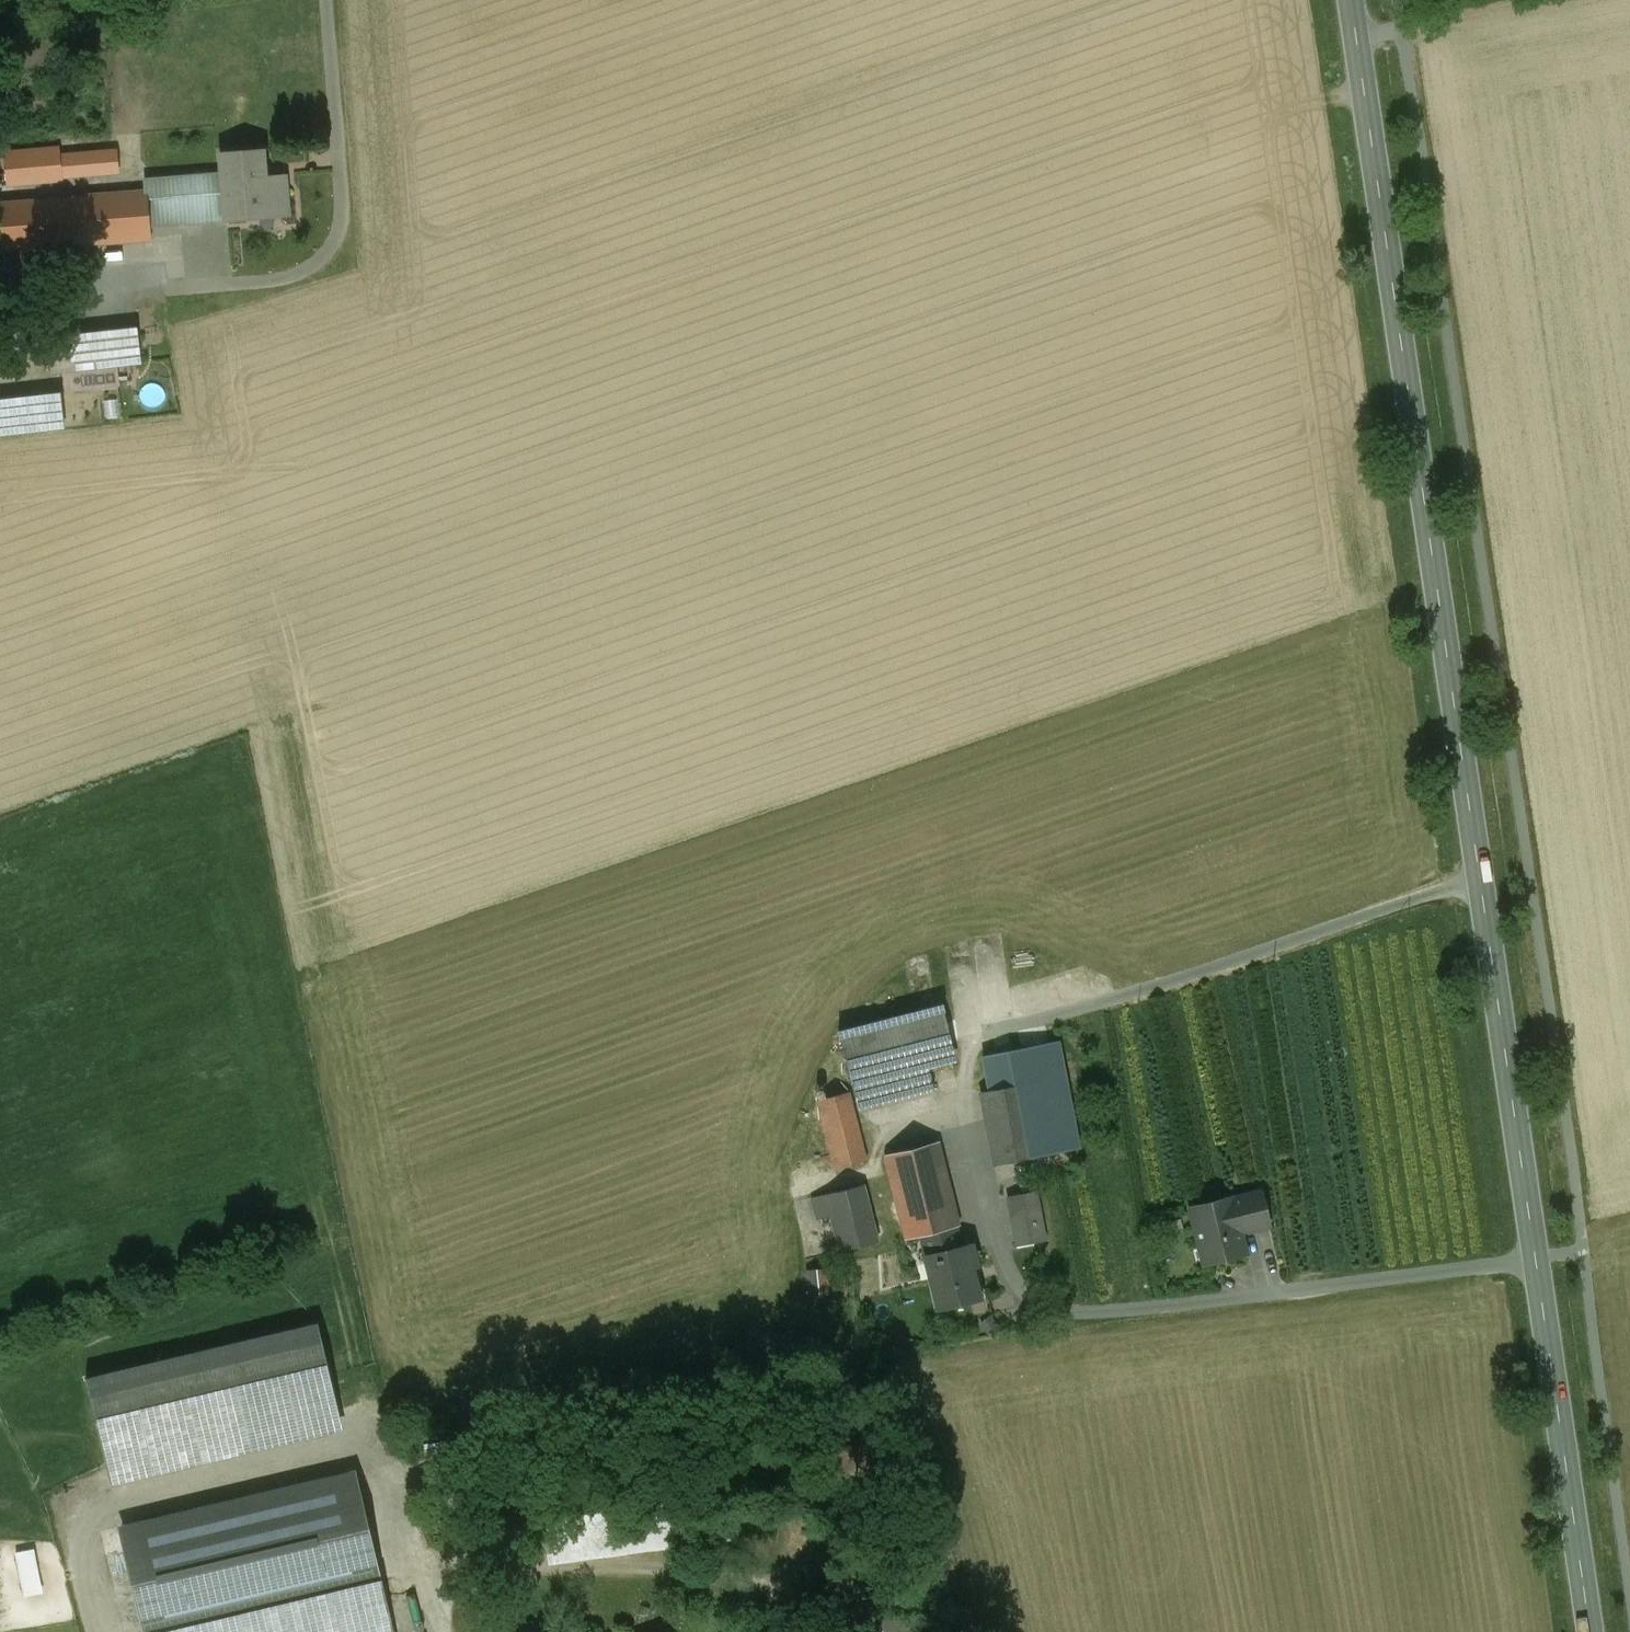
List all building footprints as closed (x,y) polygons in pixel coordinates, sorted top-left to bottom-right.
[(42,152),(5,155),(7,183),(62,179),(60,156),(59,138),(41,139),(42,152)] [(267,149),(218,153),(219,173),(223,222),(292,217),(289,175),(269,176),(267,149)] [(117,152),(60,156),(62,176),(118,171),(117,152)] [(156,177),(144,178),(148,227),(223,222),(219,173),(218,173),(156,177)] [(0,204),(0,250),(14,249),(152,239),(149,193),(0,204)] [(0,250),(0,306),(18,304),(14,249),(0,250)] [(137,327),(48,337),(52,372),(141,362),(137,327)] [(119,366),(65,371),(67,391),(120,385),(119,366)] [(0,399),(0,434),(64,427),(60,392),(0,399)] [(938,1005),(839,1031),(859,1109),(934,1090),(929,1067),(952,1061),(938,1005)] [(1059,1040),(1017,1049),(1024,1083),(1038,1156),(1080,1148),(1059,1040)] [(1017,1049),(983,1056),(990,1090),(1024,1083),(1017,1049)] [(990,1090),(981,1092),(995,1164),(1038,1156),(1024,1083),(990,1090)] [(868,1161),(850,1091),(818,1100),(836,1169),(868,1161)] [(940,1143),(887,1156),(907,1238),(921,1235),(956,1227),(960,1226),(940,1143)] [(864,1184),(812,1197),(818,1219),(833,1216),(841,1251),(879,1242),(864,1184)] [(1037,1191),(1007,1197),(1017,1246),(1047,1240),(1037,1191)] [(1261,1192),(1241,1196),(1247,1224),(1241,1232),(1269,1225),(1261,1192)] [(1234,1198),(1190,1209),(1204,1263),(1246,1253),(1241,1232),(1247,1224),(1241,1196),(1234,1198)] [(961,1247),(956,1227),(921,1235),(939,1307),(980,1297),(972,1266),(977,1265),(971,1245),(961,1247)] [(826,1268),(808,1270),(811,1296),(829,1294),(826,1268)] [(319,1326),(90,1379),(114,1484),(343,1431),(319,1326)] [(121,1527),(146,1631),(165,1631),(379,1581),(354,1472),(121,1527)] [(39,1545),(20,1547),(25,1593),(45,1591),(39,1545)]
